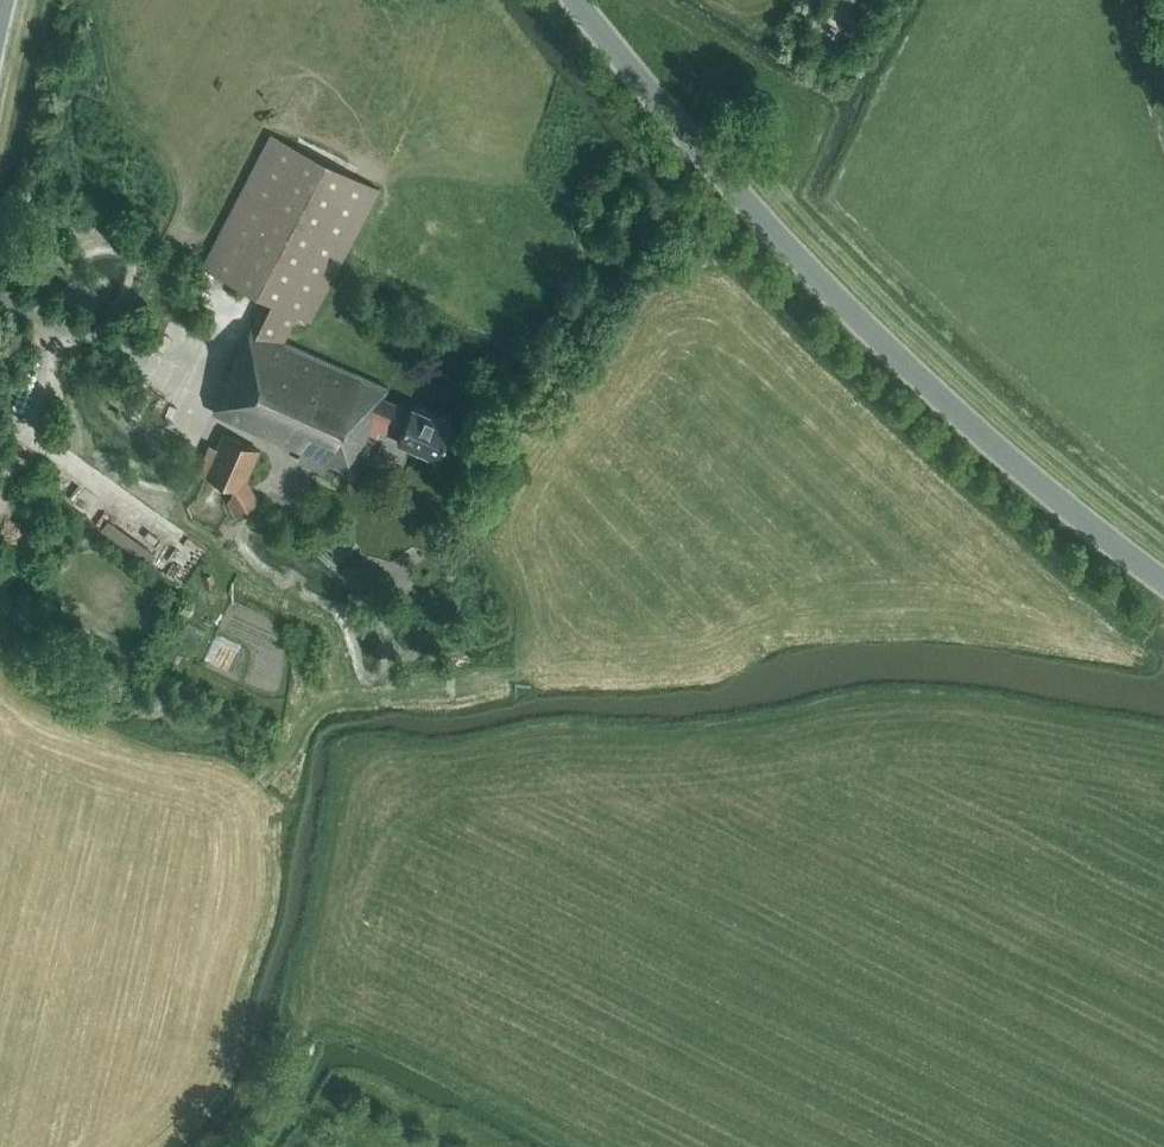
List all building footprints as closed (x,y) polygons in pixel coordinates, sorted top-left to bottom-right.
[(268,298),(255,326),(253,325),(213,410),(350,472),(371,427),(398,438),(419,447),(416,454),(434,461),(437,455),(438,455),(453,422),(413,404),(411,409),(384,397),(389,387),(285,340),(298,314),(310,320),(379,188),(274,135),(204,266),(268,298)] [(260,452),(222,433),(205,473),(242,490),(260,452)] [(108,519),(100,529),(149,564),(156,554),(108,519)]
